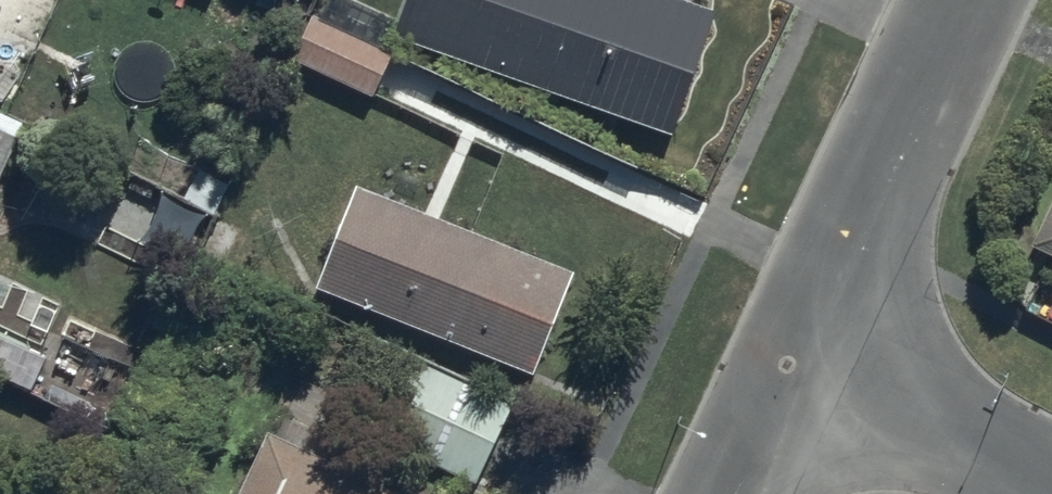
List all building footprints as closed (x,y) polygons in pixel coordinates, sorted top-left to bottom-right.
[(272,18),(305,30),(290,73),(376,103),(391,60),(384,58),(389,44),(673,142),(715,20),(658,0),(409,0),(401,25),(340,0),(330,0),(329,2),(324,0),(278,0),(272,18)] [(19,141),(0,133),(0,184),(19,141)] [(362,194),(318,294),(532,387),(577,282),(461,231),(469,213),(410,187),(400,210),(362,194)] [(1032,261),(1051,270),(1051,217),(1032,261)] [(390,450),(472,490),(510,414),(399,358),(369,420),(398,435),(390,450)] [(242,493),(378,493),(342,477),(351,456),(277,421),(242,493)]
